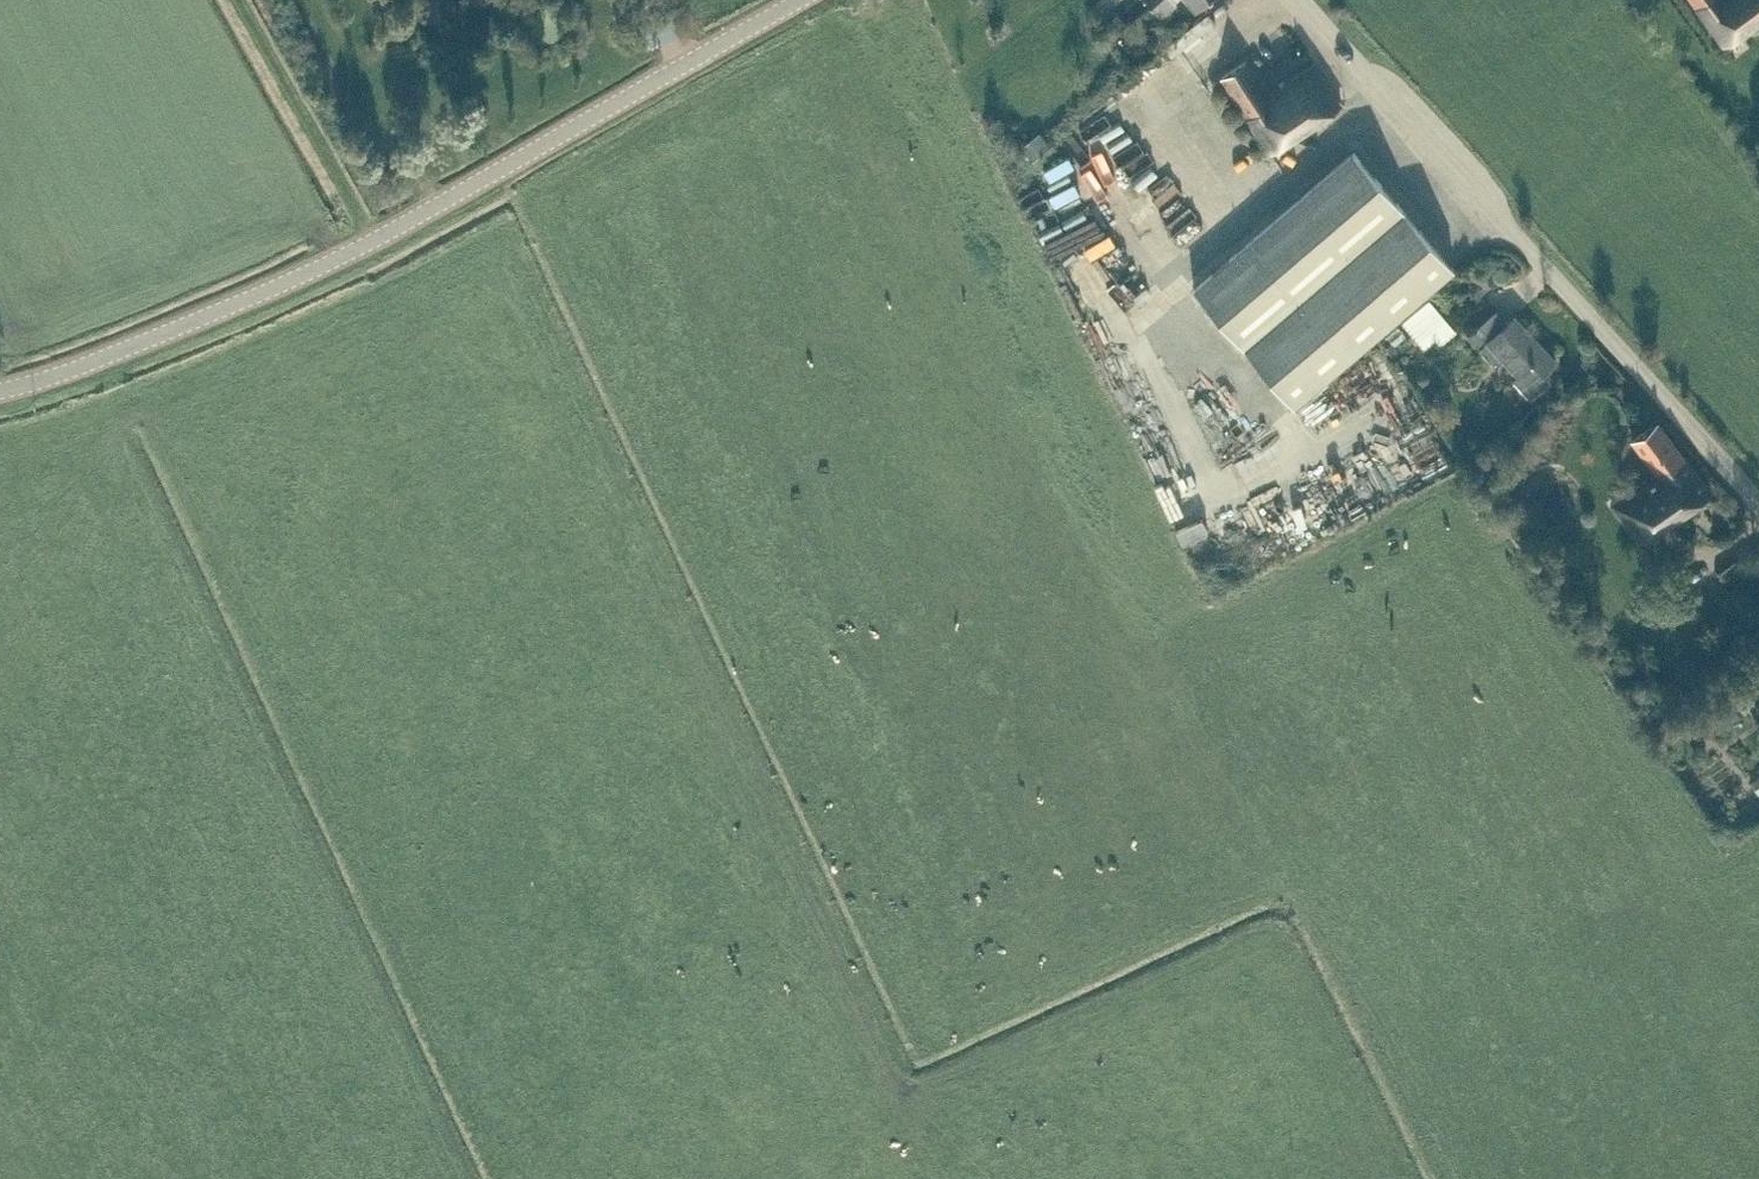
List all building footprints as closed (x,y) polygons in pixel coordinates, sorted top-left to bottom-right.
[(1150,5),(1160,16),(1176,2),(1174,0),(1156,0),(1150,5)] [(1723,42),(1758,16),(1758,0),(1692,0),(1723,42)] [(657,35),(670,28),(661,12),(648,19),(657,35)] [(1112,35),(1125,23),(1117,14),(1103,25),(1112,35)] [(1267,94),(1256,77),(1245,60),(1220,76),(1269,150),(1341,102),(1314,63),(1267,94)] [(1040,135),(1023,148),(1031,159),(1049,145),(1040,135)] [(1046,175),(1072,161),(1066,150),(1040,164),(1046,175)] [(1293,404),(1372,336),(1453,267),(1353,150),(1193,287),(1293,404)] [(1142,193),(1168,182),(1157,156),(1131,167),(1142,193)] [(1146,201),(1136,207),(1153,237),(1163,231),(1146,201)] [(1038,247),(1064,239),(1056,217),(1031,225),(1038,247)] [(1456,329),(1429,298),(1402,322),(1424,347),(1435,337),(1441,343),(1456,329)] [(1555,359),(1537,339),(1528,347),(1520,338),(1525,333),(1510,318),(1507,321),(1495,309),(1467,334),(1495,365),(1504,358),(1518,373),(1512,378),(1530,397),(1550,379),(1542,371),(1555,359)] [(1640,539),(1710,490),(1660,419),(1634,437),(1657,470),(1613,501),(1640,539)] [(1348,471),(1363,464),(1354,448),(1340,456),(1348,471)] [(1175,508),(1198,553),(1218,544),(1195,498),(1175,508)] [(1678,720),(1670,732),(1678,737),(1686,724),(1678,720)]
